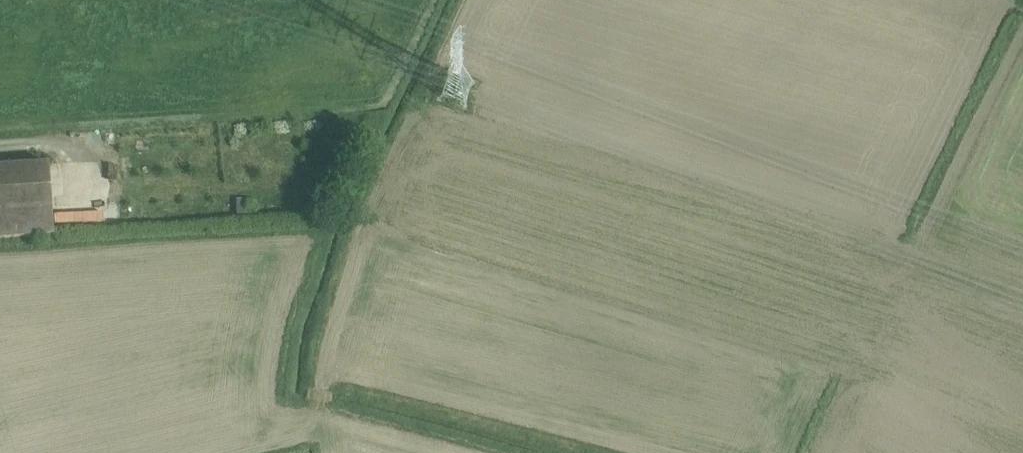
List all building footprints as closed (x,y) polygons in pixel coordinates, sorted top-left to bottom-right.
[(0,168),(0,239),(55,235),(50,165),(0,168)] [(237,199),(236,214),(249,215),(250,200),(237,199)]
